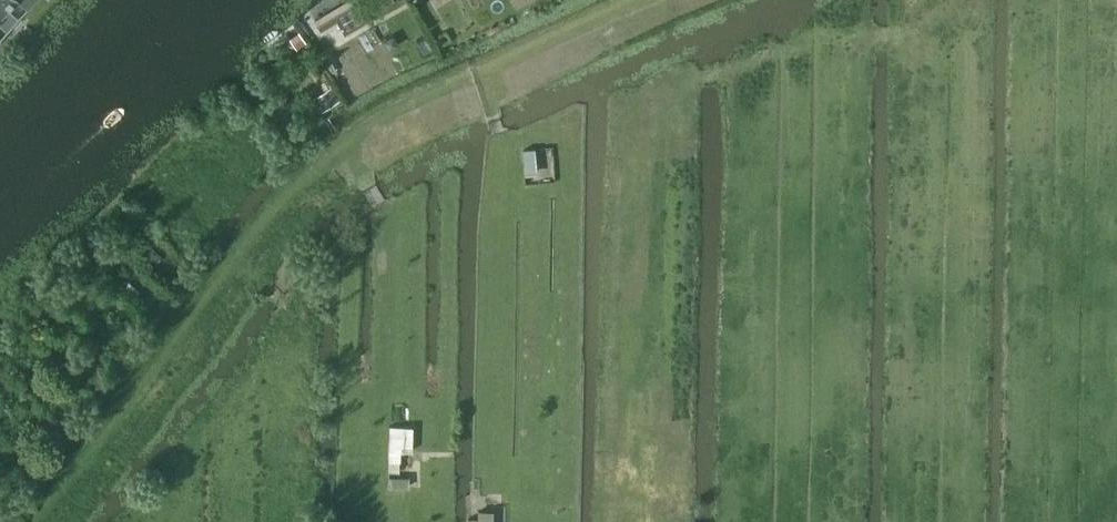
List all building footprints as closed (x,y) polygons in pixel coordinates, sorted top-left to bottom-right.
[(13,0),(0,0),(0,14),(13,0)] [(313,20),(320,30),(335,21),(344,35),(366,20),(352,0),(343,0),(313,20)] [(325,50),(316,55),(328,77),(337,72),(325,50)] [(330,87),(313,98),(322,112),(339,100),(330,87)] [(536,149),(524,150),(526,172),(538,171),(536,149)] [(150,247),(141,259),(153,268),(162,257),(150,247)] [(410,427),(390,427),(388,471),(398,472),(399,451),(409,451),(410,427)] [(408,477),(388,477),(387,487),(408,487),(408,477)] [(468,519),(468,521),(493,521),(493,512),(478,512),(478,519),(468,519)]
